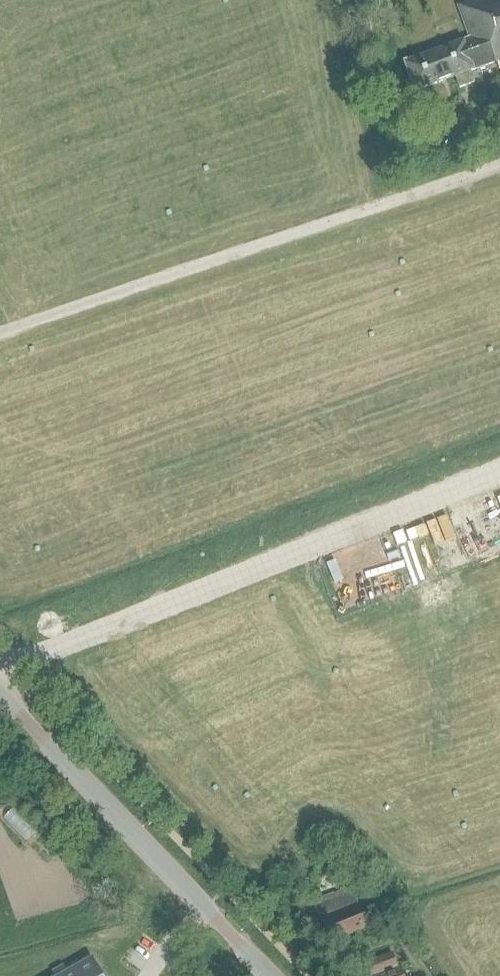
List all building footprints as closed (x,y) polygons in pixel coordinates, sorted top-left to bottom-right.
[(499,67),(499,0),(473,0),(457,6),(469,37),(406,62),(406,61),(403,62),(413,91),(455,77),(458,88),(473,82),(470,71),(496,62),(498,68),(499,67)] [(368,927),(354,892),(312,909),(317,920),(320,919),(330,942),(368,927)] [(65,962),(75,975),(118,975),(102,952),(77,969),(70,959),(65,962)] [(398,964),(396,965),(391,953),(362,964),(366,974),(366,975),(402,975),(398,964)] [(67,975),(75,975),(65,962),(60,966),(67,975)]
